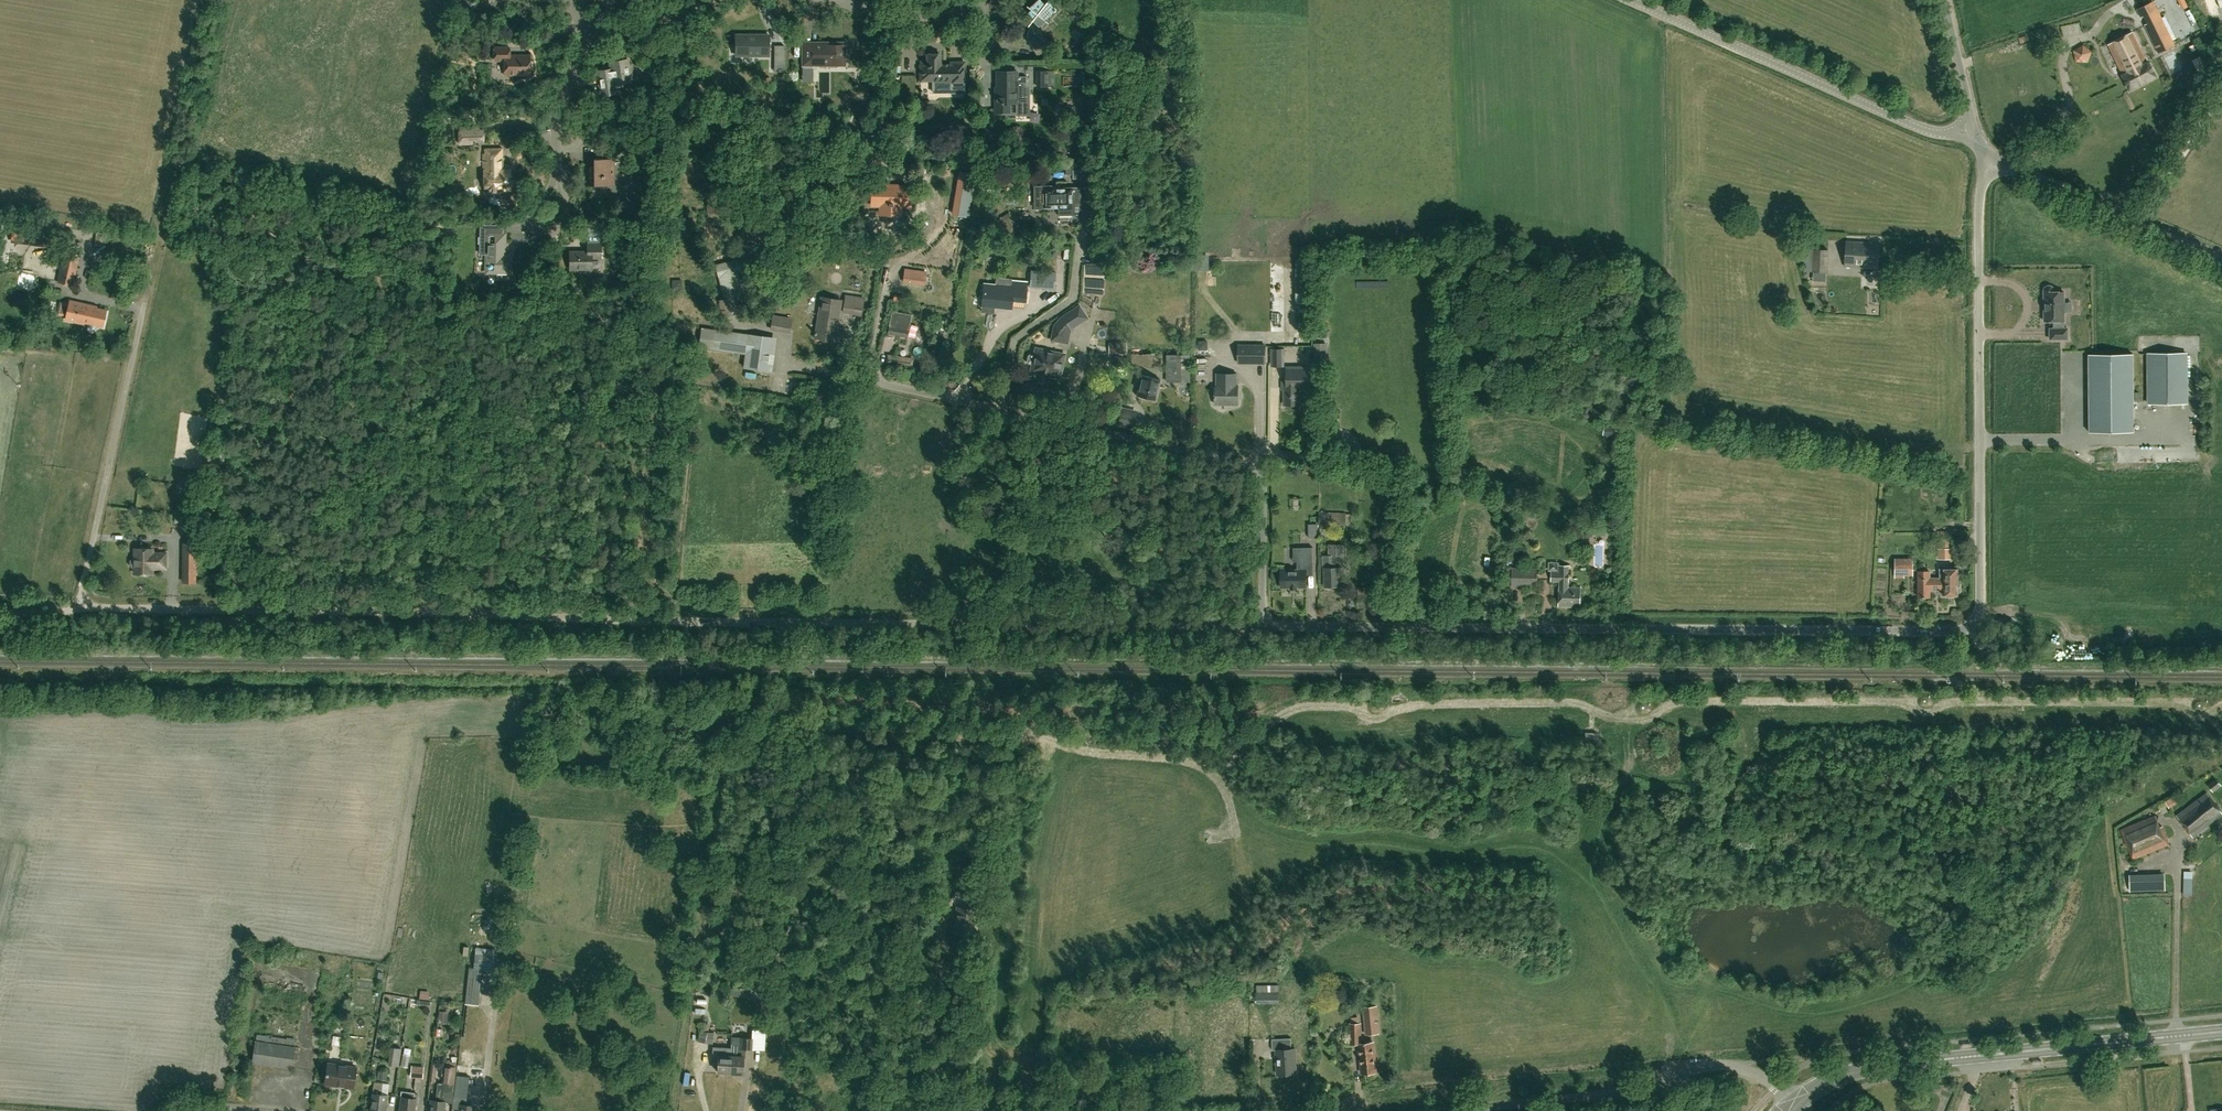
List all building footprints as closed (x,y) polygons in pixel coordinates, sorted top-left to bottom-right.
[(1041,0),(1037,0),(1029,8),(1031,9),(1028,13),(1033,18),(1032,20),(1036,24),(1034,25),(1033,25),(1031,26),(1030,28),(1029,29),(1028,30),(1028,31),(1027,32),(1027,33),(1027,34),(1027,36),(1027,37),(1027,38),(1027,39),(1028,40),(1028,41),(1029,42),(1034,50),(1047,44),(1038,27),(1056,9),(1047,0),(1044,4),(1041,0)] [(2174,44),(2153,1),(2137,9),(2141,17),(2143,16),(2147,23),(2144,24),(2158,52),(2174,44)] [(456,20),(457,20),(456,28),(470,30),(471,22),(470,22),(472,12),(458,9),(456,20)] [(2147,62),(2132,32),(2108,44),(2123,74),(2130,90),(2156,76),(2148,62),(2147,62)] [(769,36),(733,36),(732,58),(769,58),(769,36)] [(845,61),(845,49),(840,49),(840,48),(840,43),(815,43),(815,46),(812,50),(803,50),(803,67),(815,67),(815,65),(841,64),(845,61)] [(530,75),(530,55),(509,55),(509,47),(494,47),(494,60),(505,60),(505,75),(530,75)] [(783,48),(775,48),(775,63),(783,63),(783,48)] [(2095,52),(2087,54),(2089,61),(2097,59),(2095,52)] [(920,65),(921,77),(933,77),(933,82),(933,92),(952,92),(952,83),(964,83),(964,93),(964,83),(965,83),(964,62),(951,62),(951,64),(951,67),(940,67),(940,64),(940,54),(927,54),(927,65),(920,65)] [(610,62),(611,68),(597,70),(598,76),(601,96),(617,93),(616,88),(623,87),(624,85),(624,83),(631,82),(628,59),(610,62)] [(1042,85),(1051,85),(1051,70),(1041,70),(1042,85)] [(1010,112),(1010,103),(1017,103),(1017,111),(1024,111),(1024,86),(1027,86),(1026,76),(1009,76),(1009,87),(995,87),(995,103),(996,112),(1010,112)] [(1175,84),(1163,81),(1161,91),(1173,93),(1175,84)] [(895,126),(895,117),(886,117),(886,126),(895,126)] [(480,129),(480,126),(459,127),(459,145),(473,145),(473,141),(485,140),(485,133),(484,133),(484,129),(480,129)] [(501,165),(501,150),(487,150),(487,154),(484,154),(484,189),(487,189),(487,191),(501,191),(501,189),(509,189),(510,171),(495,170),(495,167),(501,165)] [(613,185),(614,159),(594,158),(594,166),(590,166),(590,185),(613,185)] [(1073,179),(1087,178),(1087,166),(1073,167),(1073,179)] [(975,174),(960,172),(957,193),(972,195),(975,174)] [(910,206),(911,184),(872,183),(872,205),(880,205),(902,206),(910,206)] [(1080,188),(1056,188),(1056,186),(1035,187),(1035,208),(1059,208),(1059,215),(1072,215),(1081,214),(1081,203),(1080,188)] [(706,213),(722,212),(721,202),(706,202),(706,213)] [(490,225),(481,225),(480,253),(487,253),(486,265),(491,265),(491,272),(497,272),(497,278),(506,278),(506,272),(510,272),(510,254),(504,254),(505,233),(490,233),(490,225)] [(824,237),(825,226),(814,225),(813,237),(824,237)] [(104,246),(106,234),(97,232),(95,245),(104,246)] [(1878,268),(1880,243),(1847,241),(1845,266),(1878,268)] [(570,269),(593,269),(592,258),(601,258),(601,244),(587,244),(587,252),(570,252),(570,269)] [(1827,272),(1829,249),(1813,249),(1812,271),(1827,272)] [(78,261),(80,254),(67,251),(66,258),(62,257),(57,282),(53,281),(51,288),(62,291),(64,284),(74,286),(80,262),(78,261)] [(723,317),(742,312),(737,295),(744,293),(738,272),(746,270),(742,257),(715,265),(725,299),(719,301),(723,317)] [(1044,270),(1042,289),(1055,290),(1056,271),(1044,270)] [(7,296),(8,311),(20,310),(20,296),(23,296),(22,286),(24,286),(24,274),(11,274),(11,286),(10,286),(10,296),(7,296)] [(672,290),(682,289),(682,279),(672,279),(672,290)] [(984,284),(982,310),(994,312),(994,306),(1011,308),(1011,299),(1025,301),(1027,282),(1013,280),(1012,286),(984,284)] [(2046,304),(2046,309),(2045,309),(2045,310),(2044,310),(2044,311),(2044,321),(2054,321),(2054,328),(2050,329),(2050,339),(2068,339),(2067,328),(2064,328),(2064,321),(2064,312),(2067,312),(2067,303),(2064,303),(2064,291),(2054,292),(2054,289),(2053,287),(2050,286),(2047,286),(2045,287),(2044,289),(2044,302),(2044,303),(2045,303),(2045,304),(2046,304)] [(1311,292),(1296,292),(1296,303),(1297,303),(1297,308),(1310,308),(1310,303),(1311,303),(1311,292)] [(864,298),(845,295),(843,313),(853,315),(861,316),(864,298)] [(835,341),(841,300),(821,296),(815,337),(835,341)] [(70,300),(69,304),(60,302),(57,314),(66,316),(66,320),(84,324),(84,322),(103,326),(107,310),(97,308),(97,306),(70,300)] [(1316,310),(1326,310),(1326,301),(1316,301),(1316,310)] [(1071,330),(1089,318),(1079,304),(1062,316),(1054,325),(1051,340),(1067,343),(1070,329),(1071,330)] [(908,337),(910,326),(912,315),(892,311),(888,334),(908,337)] [(1326,321),(1326,313),(1317,313),(1316,321),(1326,321)] [(790,333),(793,318),(772,314),(770,330),(790,333)] [(766,370),(771,337),(702,328),(699,347),(745,354),(744,367),(766,370)] [(1197,341),(1198,350),(1207,350),(1206,340),(1197,341)] [(1314,343),(1314,345),(1314,362),(1327,361),(1327,345),(1327,343),(1314,343)] [(1266,364),(1266,344),(1238,344),(1238,364),(1266,364)] [(1061,369),(1064,354),(1035,347),(1034,355),(1030,354),(1028,356),(1026,362),(1028,364),(1032,365),(1031,372),(1042,374),(1043,372),(1048,373),(1048,374),(1060,376),(1062,369),(1061,369)] [(1271,367),(1284,366),(1284,355),(1286,355),(1286,348),(1271,348),(1271,367)] [(2187,403),(2186,353),(2148,353),(2149,403),(2187,403)] [(912,358),(887,354),(886,366),(910,370),(912,358)] [(1142,366),(1144,357),(1132,354),(1130,363),(1142,366)] [(2134,432),(2133,354),(2088,354),(2089,432),(2134,432)] [(1167,379),(1190,379),(1189,355),(1166,355),(1167,379)] [(1285,404),(1300,404),(1299,389),(1307,389),(1314,389),(1314,367),(1307,367),(1287,367),(1287,382),(1283,382),(1283,389),(1284,389),(1285,404)] [(1237,384),(1237,373),(1216,373),(1216,387),(1215,387),(1215,403),(1238,403),(1238,384),(1237,384)] [(1155,400),(1160,379),(1141,374),(1136,395),(1155,400)] [(1136,410),(1121,407),(1117,426),(1132,429),(1136,410)] [(1615,436),(1616,427),(1604,425),(1604,434),(1615,436)] [(1319,512),(1319,521),(1319,524),(1346,524),(1346,513),(1319,512)] [(1596,516),(1587,516),(1587,527),(1596,527),(1596,516)] [(1317,537),(1317,523),(1309,523),(1309,537),(1317,537)] [(1953,543),(1953,533),(1938,532),(1938,543),(1941,543),(1941,548),(1938,548),(1938,559),(1953,559),(1952,548),(1950,548),(1950,543),(1953,543)] [(195,582),(195,544),(183,544),(183,582),(195,582)] [(1335,567),(1335,556),(1343,556),(1343,545),(1330,545),(1330,555),(1324,555),(1324,586),(1341,586),(1340,566),(1335,567)] [(1281,588),(1307,587),(1306,561),(1313,561),(1313,547),(1301,547),(1301,561),(1297,562),(1297,570),(1291,570),(1291,568),(1281,568),(1281,571),(1279,573),(1279,579),(1281,581),(1281,588)] [(165,568),(166,553),(152,553),(152,549),(135,549),(135,558),(132,558),(130,560),(130,565),(132,567),(135,567),(135,573),(152,574),(152,568),(165,568)] [(197,562),(208,562),(208,554),(197,554),(197,562)] [(1895,572),(1912,572),(1913,559),(1895,559),(1895,572)] [(1581,606),(1581,587),(1568,587),(1569,565),(1558,565),(1558,563),(1549,562),(1549,570),(1551,570),(1551,581),(1559,581),(1558,606),(1581,606)] [(1537,586),(1537,568),(1512,567),(1512,585),(1537,586)] [(1936,578),(1936,589),(1943,589),(1943,595),(1945,595),(1945,597),(1952,597),(1952,595),(1957,595),(1957,569),(1944,569),(1940,569),(1940,578),(1936,578)] [(1936,589),(1936,578),(1929,578),(1930,570),(1918,570),(1918,596),(1929,596),(1929,589),(1936,589)] [(1358,608),(1374,608),(1374,594),(1358,594),(1358,608)] [(2221,786),(2216,778),(2207,784),(2213,792),(2221,786)] [(2207,825),(2206,825),(2221,813),(2221,812),(2206,792),(2176,816),(2193,837),(2207,825)] [(2177,794),(2165,801),(2169,808),(2181,801),(2177,794)] [(2160,827),(2155,815),(2120,829),(2133,859),(2169,844),(2162,826),(2160,827)] [(2189,893),(2199,893),(2199,879),(2189,878),(2189,893)] [(954,931),(972,934),(975,909),(971,909),(972,900),(965,895),(958,904),(957,907),(954,931)] [(496,970),(497,955),(475,953),(474,968),(496,970)] [(482,975),(482,969),(469,967),(468,974),(482,975)] [(476,978),(479,992),(490,990),(487,976),(476,978)] [(1257,1003),(1280,1002),(1280,990),(1257,991),(1257,1003)] [(474,1002),(474,1011),(496,1011),(497,1002),(474,1002)] [(1380,1033),(1378,1005),(1362,1006),(1365,1034),(1380,1033)] [(438,1011),(437,1022),(446,1023),(447,1012),(438,1011)] [(1362,1043),(1362,1022),(1349,1023),(1349,1045),(1359,1044),(1362,1043)] [(713,1044),(715,1033),(708,1031),(700,1030),(698,1041),(713,1044)] [(286,1038),(257,1034),(256,1040),(255,1040),(252,1062),(292,1069),(295,1047),(294,1046),(295,1038),(287,1037),(286,1038)] [(754,1049),(754,1037),(739,1037),(739,1038),(739,1048),(754,1049)] [(728,1063),(727,1072),(743,1073),(744,1056),(744,1049),(739,1048),(739,1038),(732,1038),(731,1049),(730,1055),(730,1063),(728,1063)] [(1291,1048),(1291,1038),(1272,1039),(1272,1050),(1276,1050),(1277,1074),(1296,1073),(1295,1048),(1291,1048)] [(1362,1073),(1376,1071),(1373,1042),(1364,1042),(1365,1055),(1360,1055),(1362,1073)] [(717,1072),(727,1072),(728,1063),(730,1063),(730,1055),(731,1049),(714,1047),(714,1051),(713,1059),(718,1060),(717,1072)] [(399,1067),(402,1049),(394,1048),(392,1066),(399,1067)] [(407,1067),(410,1055),(403,1054),(401,1066),(407,1067)] [(457,1057),(452,1056),(452,1061),(447,1061),(446,1064),(445,1064),(443,1083),(439,1083),(437,1100),(430,1099),(429,1110),(444,1110),(445,1102),(452,1103),(453,1095),(454,1085),(456,1066),(457,1057)] [(353,1088),(356,1067),(328,1063),(325,1084),(353,1088)] [(423,1079),(424,1067),(411,1066),(410,1078),(423,1079)] [(1875,1075),(1885,1072),(1884,1067),(1873,1071),(1875,1075)] [(378,1079),(387,1080),(388,1072),(379,1071),(378,1079)] [(387,1094),(381,1094),(382,1082),(373,1081),(370,1110),(385,1110),(387,1094)] [(417,1093),(414,1093),(413,1098),(401,1096),(399,1110),(415,1110),(417,1093)] [(474,1105),(466,1104),(467,1097),(453,1095),(452,1103),(451,1108),(458,1109),(458,1110),(473,1110),(474,1105)]
